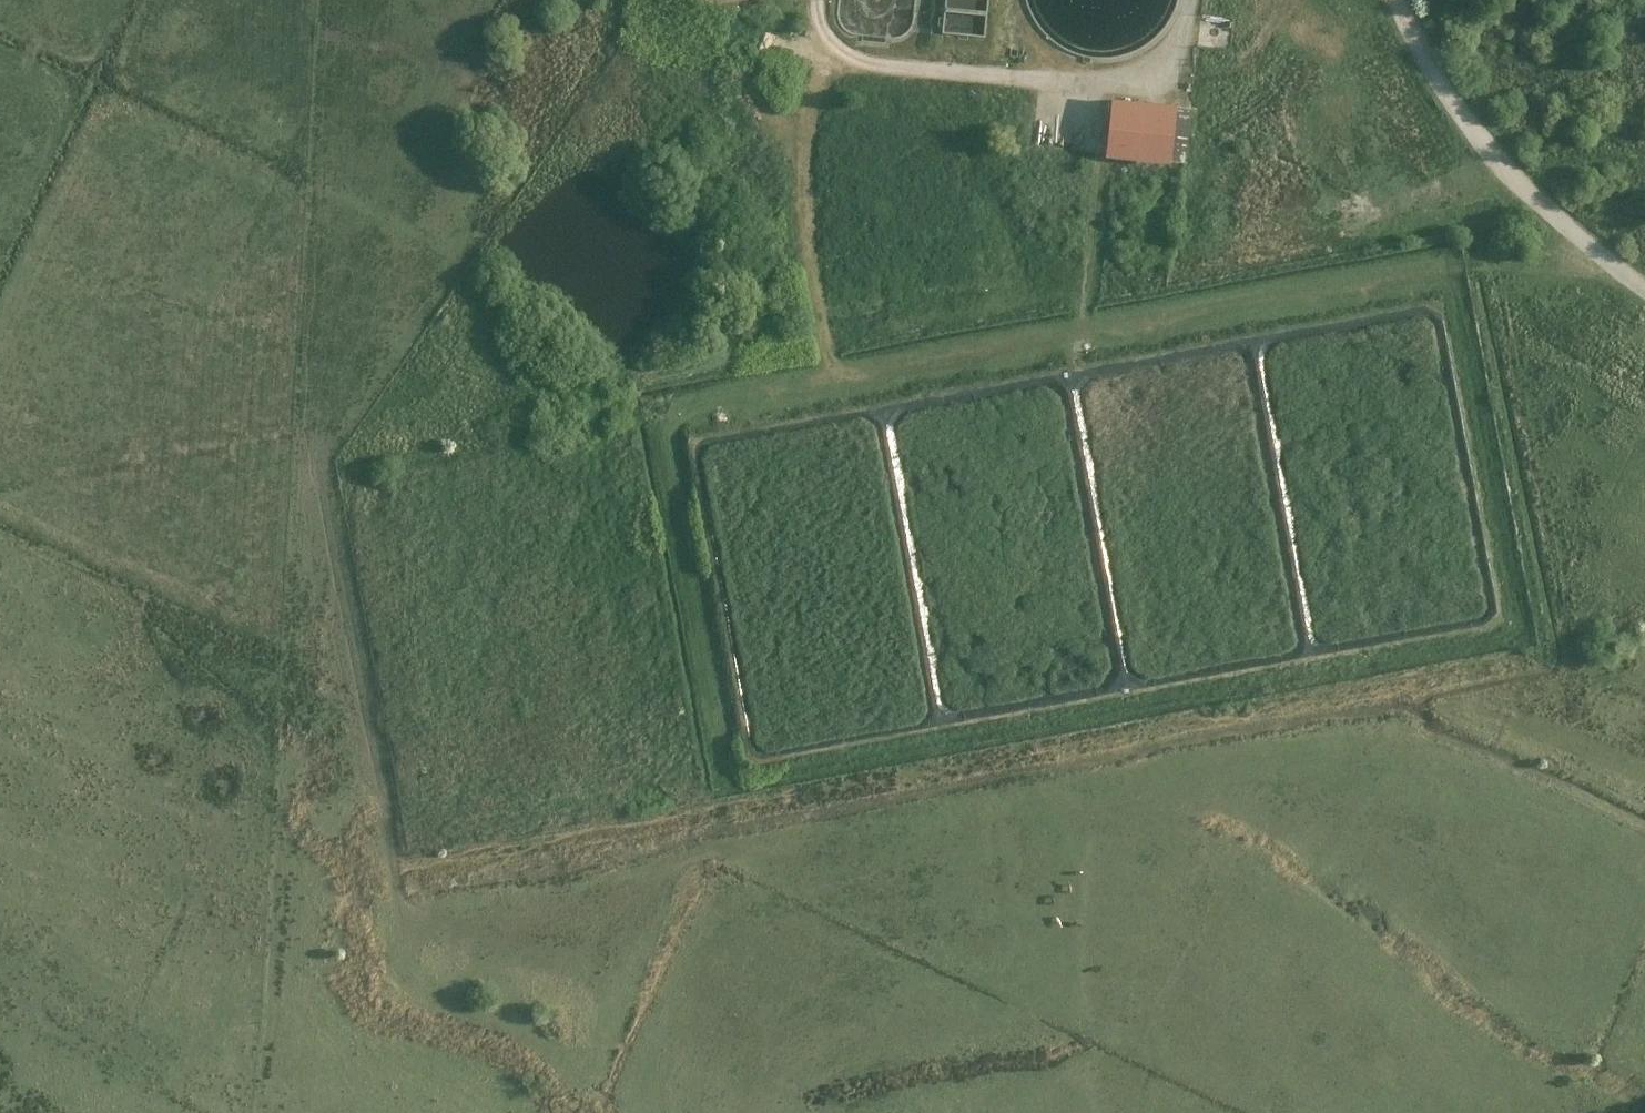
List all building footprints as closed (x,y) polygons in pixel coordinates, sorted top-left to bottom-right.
[(1173,112),(1108,106),(1103,164),(1166,169),(1173,112)]
